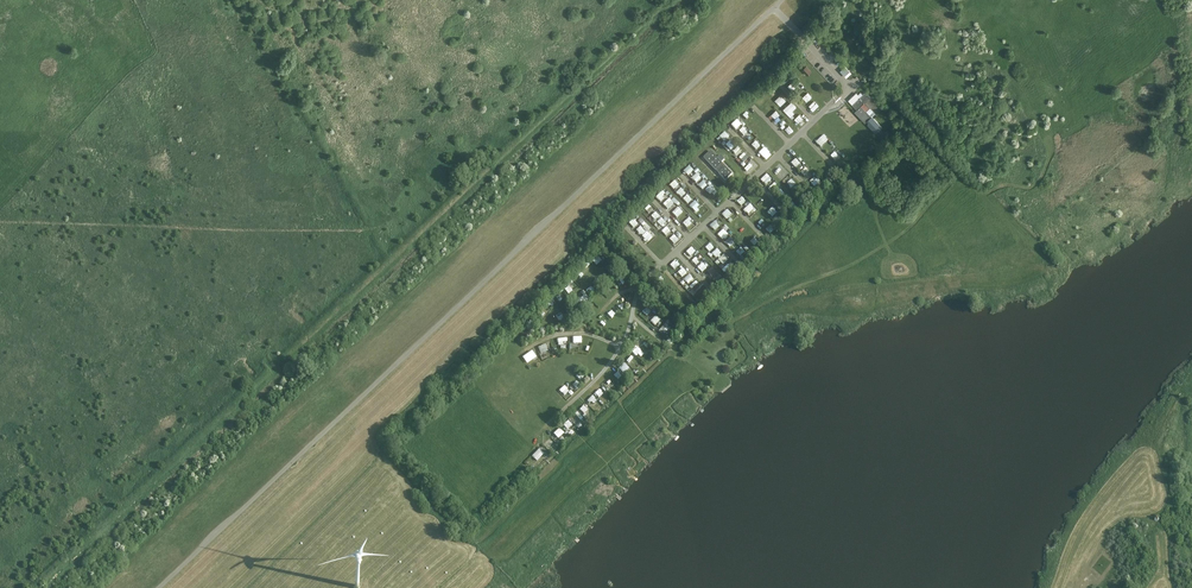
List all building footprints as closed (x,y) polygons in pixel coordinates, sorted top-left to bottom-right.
[(808,74),(812,71),(807,66),(804,69),(808,74)] [(846,68),(842,72),(847,77),(851,73),(846,68)] [(793,91),(801,83),(796,79),(788,86),(793,91)] [(770,92),(773,97),(779,92),(775,85),(771,88),(772,90),(770,92)] [(854,103),(852,105),(858,111),(862,107),(871,98),(865,92),(857,100),(854,103)] [(781,94),(775,100),(782,106),(788,100),(781,94)] [(809,106),(814,111),(818,106),(814,101),(809,106)] [(797,107),(792,102),(784,109),(789,114),(797,107)] [(858,111),(855,113),(865,124),(872,117),(862,107),(858,111)] [(772,115),(776,119),(781,114),(777,110),(772,115)] [(799,123),(804,118),(800,114),(795,119),(799,123)] [(733,124),(737,128),(742,123),(738,119),(733,124)] [(744,135),(749,131),(744,126),(740,131),(744,135)] [(720,136),(725,141),(731,135),(726,131),(720,136)] [(749,140),(753,137),(748,132),(745,135),(749,140)] [(767,133),(762,138),(766,142),(770,137),(767,133)] [(822,147),(830,139),(825,134),(817,142),(822,147)] [(734,139),(728,141),(730,147),(737,145),(734,139)] [(776,139),(770,142),(773,147),(779,144),(776,139)] [(831,155),(836,159),(841,154),(837,150),(831,155)] [(734,174),(712,151),(705,158),(727,181),(734,174)] [(742,153),(740,161),(743,161),(743,165),(754,168),(755,160),(749,159),(749,154),(742,153)] [(796,167),(801,162),(797,158),(792,163),(796,167)] [(690,173),(697,165),(693,161),(686,169),(690,173)] [(801,172),(806,176),(811,172),(807,167),(801,172)] [(692,178),(697,182),(703,177),(698,172),(692,178)] [(761,180),(767,184),(773,178),(767,173),(761,180)] [(815,186),(820,181),(815,177),(810,181),(815,186)] [(792,188),(797,184),(792,178),(787,182),(792,188)] [(674,189),(679,184),(675,180),(670,184),(674,189)] [(699,185),(704,189),(709,184),(704,180),(699,185)] [(771,190),(778,184),(775,182),(769,188),(771,190)] [(707,188),(714,196),(718,192),(712,184),(707,188)] [(682,195),(686,191),(682,187),(678,191),(682,195)] [(782,188),(778,192),(782,197),(786,193),(782,188)] [(662,201),(670,194),(665,189),(658,196),(662,201)] [(688,203),(692,197),(687,193),(683,199),(688,203)] [(675,202),(678,204),(679,202),(672,195),(664,203),(669,208),(675,202)] [(743,196),(739,200),(743,205),(747,201),(743,196)] [(696,200),(691,205),(695,210),(700,205),(696,200)] [(766,209),(771,205),(767,201),(762,205),(766,209)] [(752,211),(754,213),(759,209),(752,202),(744,209),(749,214),(752,211)] [(645,209),(650,213),(654,208),(650,204),(645,209)] [(773,216),(778,211),(774,206),(768,211),(773,216)] [(723,213),(727,219),(734,214),(729,208),(723,213)] [(657,211),(652,215),(656,220),(661,216),(657,211)] [(683,222),(688,227),(695,221),(691,216),(683,222)] [(658,221),(662,226),(667,222),(662,217),(658,221)] [(630,222),(634,228),(640,224),(635,218),(630,222)] [(642,218),(639,221),(648,231),(652,227),(642,218)] [(715,230),(720,226),(716,220),(711,225),(715,230)] [(642,234),(646,230),(642,225),(637,230),(642,234)] [(667,236),(673,230),(668,225),(663,232),(667,236)] [(771,225),(767,229),(771,233),(776,229),(771,225)] [(724,240),(730,234),(724,228),(718,234),(724,240)] [(648,241),(653,237),(648,231),(643,235),(648,241)] [(675,234),(670,238),(675,243),(680,238),(675,234)] [(732,236),(726,242),(731,246),(736,241),(732,236)] [(754,246),(760,242),(755,237),(750,241),(754,246)] [(711,242),(706,247),(710,251),(715,246),(711,242)] [(749,249),(747,246),(743,249),(738,242),(733,245),(736,249),(733,251),(738,258),(749,249)] [(636,245),(631,249),(635,254),(640,250),(636,245)] [(693,245),(687,251),(691,256),(697,250),(693,245)] [(719,259),(724,253),(717,248),(713,253),(719,259)] [(596,253),(591,258),(597,265),(603,260),(596,253)] [(697,256),(692,260),(696,264),(701,260),(697,256)] [(676,268),(680,263),(676,259),(671,264),(676,268)] [(584,266),(587,269),(592,264),(588,261),(584,266)] [(703,272),(709,266),(704,261),(698,267),(703,272)] [(728,263),(723,270),(728,273),(733,266),(728,263)] [(713,266),(708,271),(719,283),(724,278),(713,266)] [(678,272),(683,276),(688,271),(684,267),(678,272)] [(577,272),(582,277),(585,274),(580,269),(577,272)] [(606,273),(595,280),(599,286),(610,278),(606,273)] [(691,273),(684,279),(689,284),(695,278),(691,273)] [(615,280),(620,285),(624,282),(619,277),(615,280)] [(698,279),(687,288),(694,296),(698,293),(697,292),(704,286),(702,284),(698,279)] [(587,290),(591,294),(595,290),(591,286),(587,290)] [(586,302),(591,297),(584,290),(579,295),(581,297),(579,300),(581,302),(584,300),(586,302)] [(643,312),(648,316),(653,310),(648,306),(643,312)] [(557,315),(560,321),(565,318),(562,312),(557,315)] [(656,325),(662,319),(657,315),(651,321),(656,325)] [(539,321),(535,317),(528,323),(532,327),(539,321)] [(667,323),(660,330),(664,334),(671,326),(667,323)] [(558,345),(561,344),(561,349),(568,348),(567,337),(558,338),(558,345)] [(539,346),(541,354),(549,352),(547,344),(539,346)] [(636,355),(638,353),(641,357),(644,354),(637,345),(632,350),(636,355)] [(624,372),(630,369),(626,364),(621,367),(624,372)] [(619,380),(623,376),(619,371),(614,375),(619,380)] [(609,379),(603,384),(608,389),(613,384),(609,379)] [(571,397),(576,392),(571,386),(566,391),(571,397)] [(601,388),(595,393),(599,398),(605,393),(601,388)] [(592,405),(598,399),(593,395),(588,401),(592,405)] [(588,416),(586,414),(590,407),(584,402),(572,419),(577,422),(581,416),(585,420),(588,416)] [(564,425),(568,430),(574,425),(569,420),(564,425)] [(559,439),(565,433),(560,427),(554,433),(559,439)] [(550,447),(555,442),(550,438),(546,443),(550,447)] [(538,461),(545,454),(540,448),(532,456),(538,461)]
